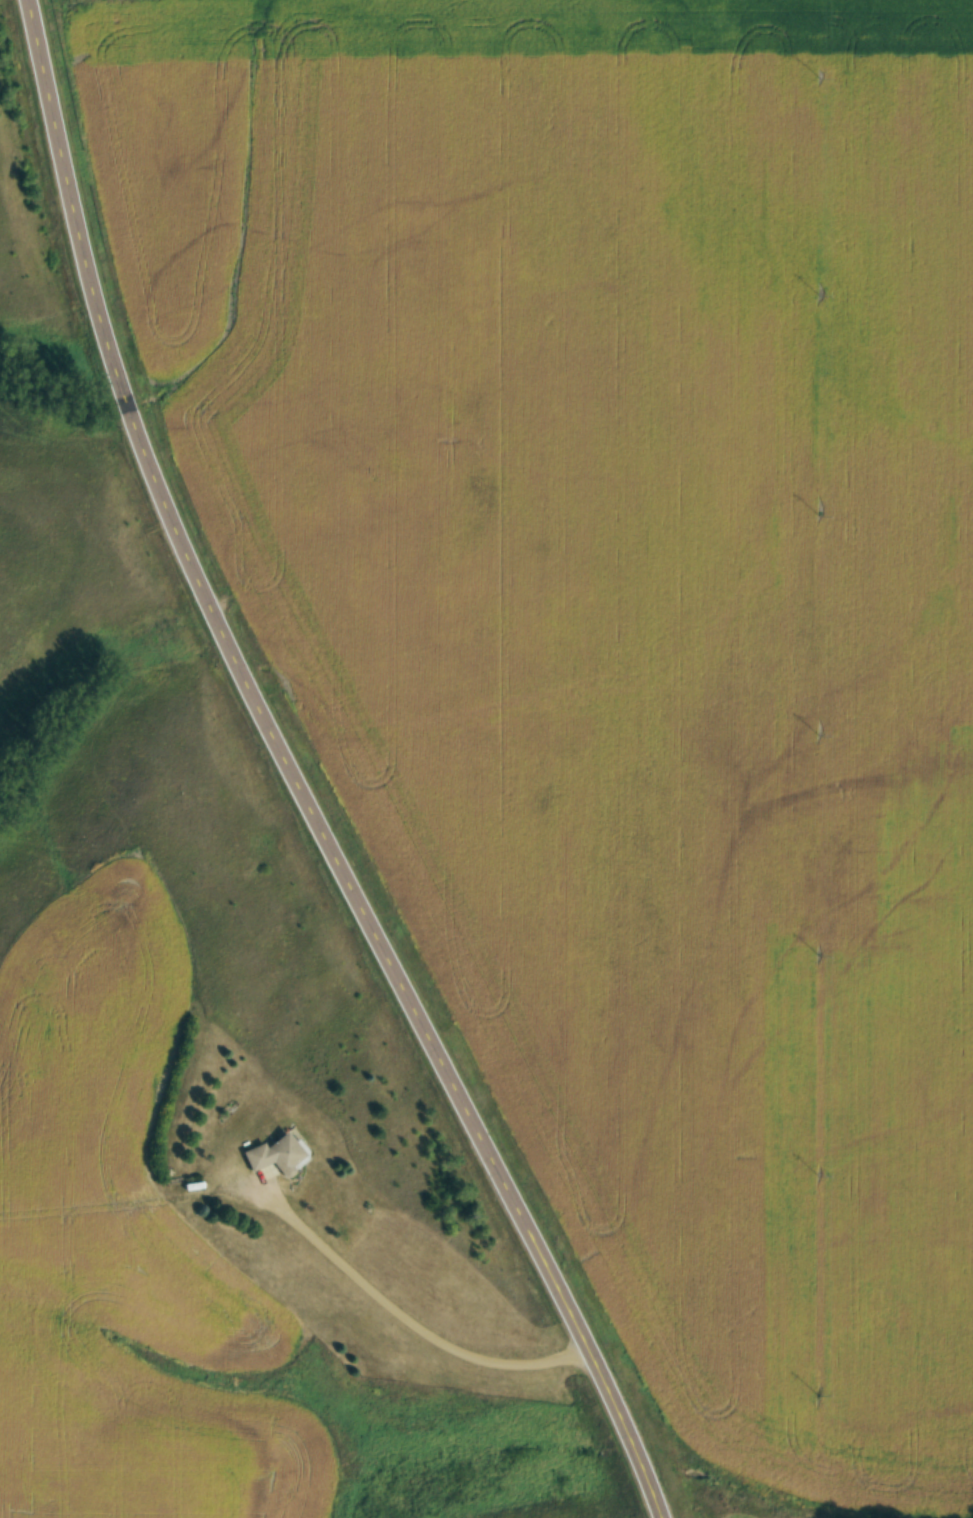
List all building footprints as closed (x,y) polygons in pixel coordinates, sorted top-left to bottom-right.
[(299,1158),(287,1130),(260,1141),(261,1142),(240,1150),(249,1171),(273,1161),(280,1178),(292,1173),(288,1163),(299,1158)]
